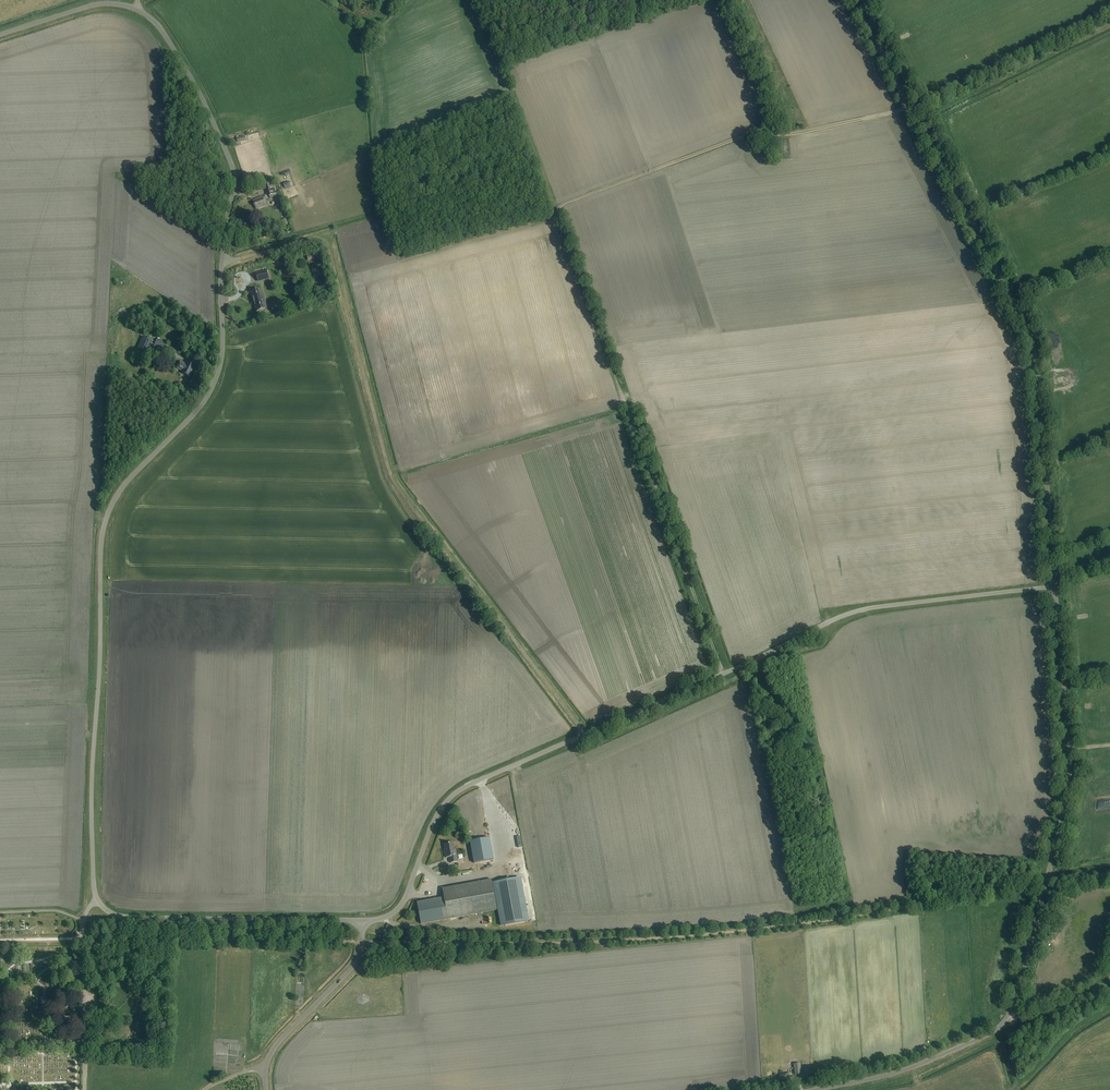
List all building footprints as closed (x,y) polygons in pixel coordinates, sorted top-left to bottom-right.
[(274,182),(265,185),(269,197),(278,194),(274,182)] [(262,197),(253,201),(257,210),(266,205),(262,197)] [(257,274),(259,282),(270,280),(267,271),(257,274)] [(251,293),(257,313),(268,310),(262,290),(251,293)] [(155,340),(144,335),(137,348),(149,355),(155,340)] [(157,339),(152,350),(163,354),(168,343),(157,339)] [(187,365),(180,362),(177,369),(183,371),(182,373),(190,376),(195,366),(188,362),(187,365)] [(495,860),(491,837),(468,841),(472,864),(495,860)] [(455,850),(453,843),(444,845),(446,853),(445,854),(446,858),(449,857),(450,863),(458,862),(456,850),(455,850)] [(495,882),(503,926),(526,922),(518,878),(495,882)] [(491,880),(453,887),(458,917),(497,910),(491,880)] [(458,917),(453,887),(442,889),(444,897),(417,902),(421,924),(458,917)]
